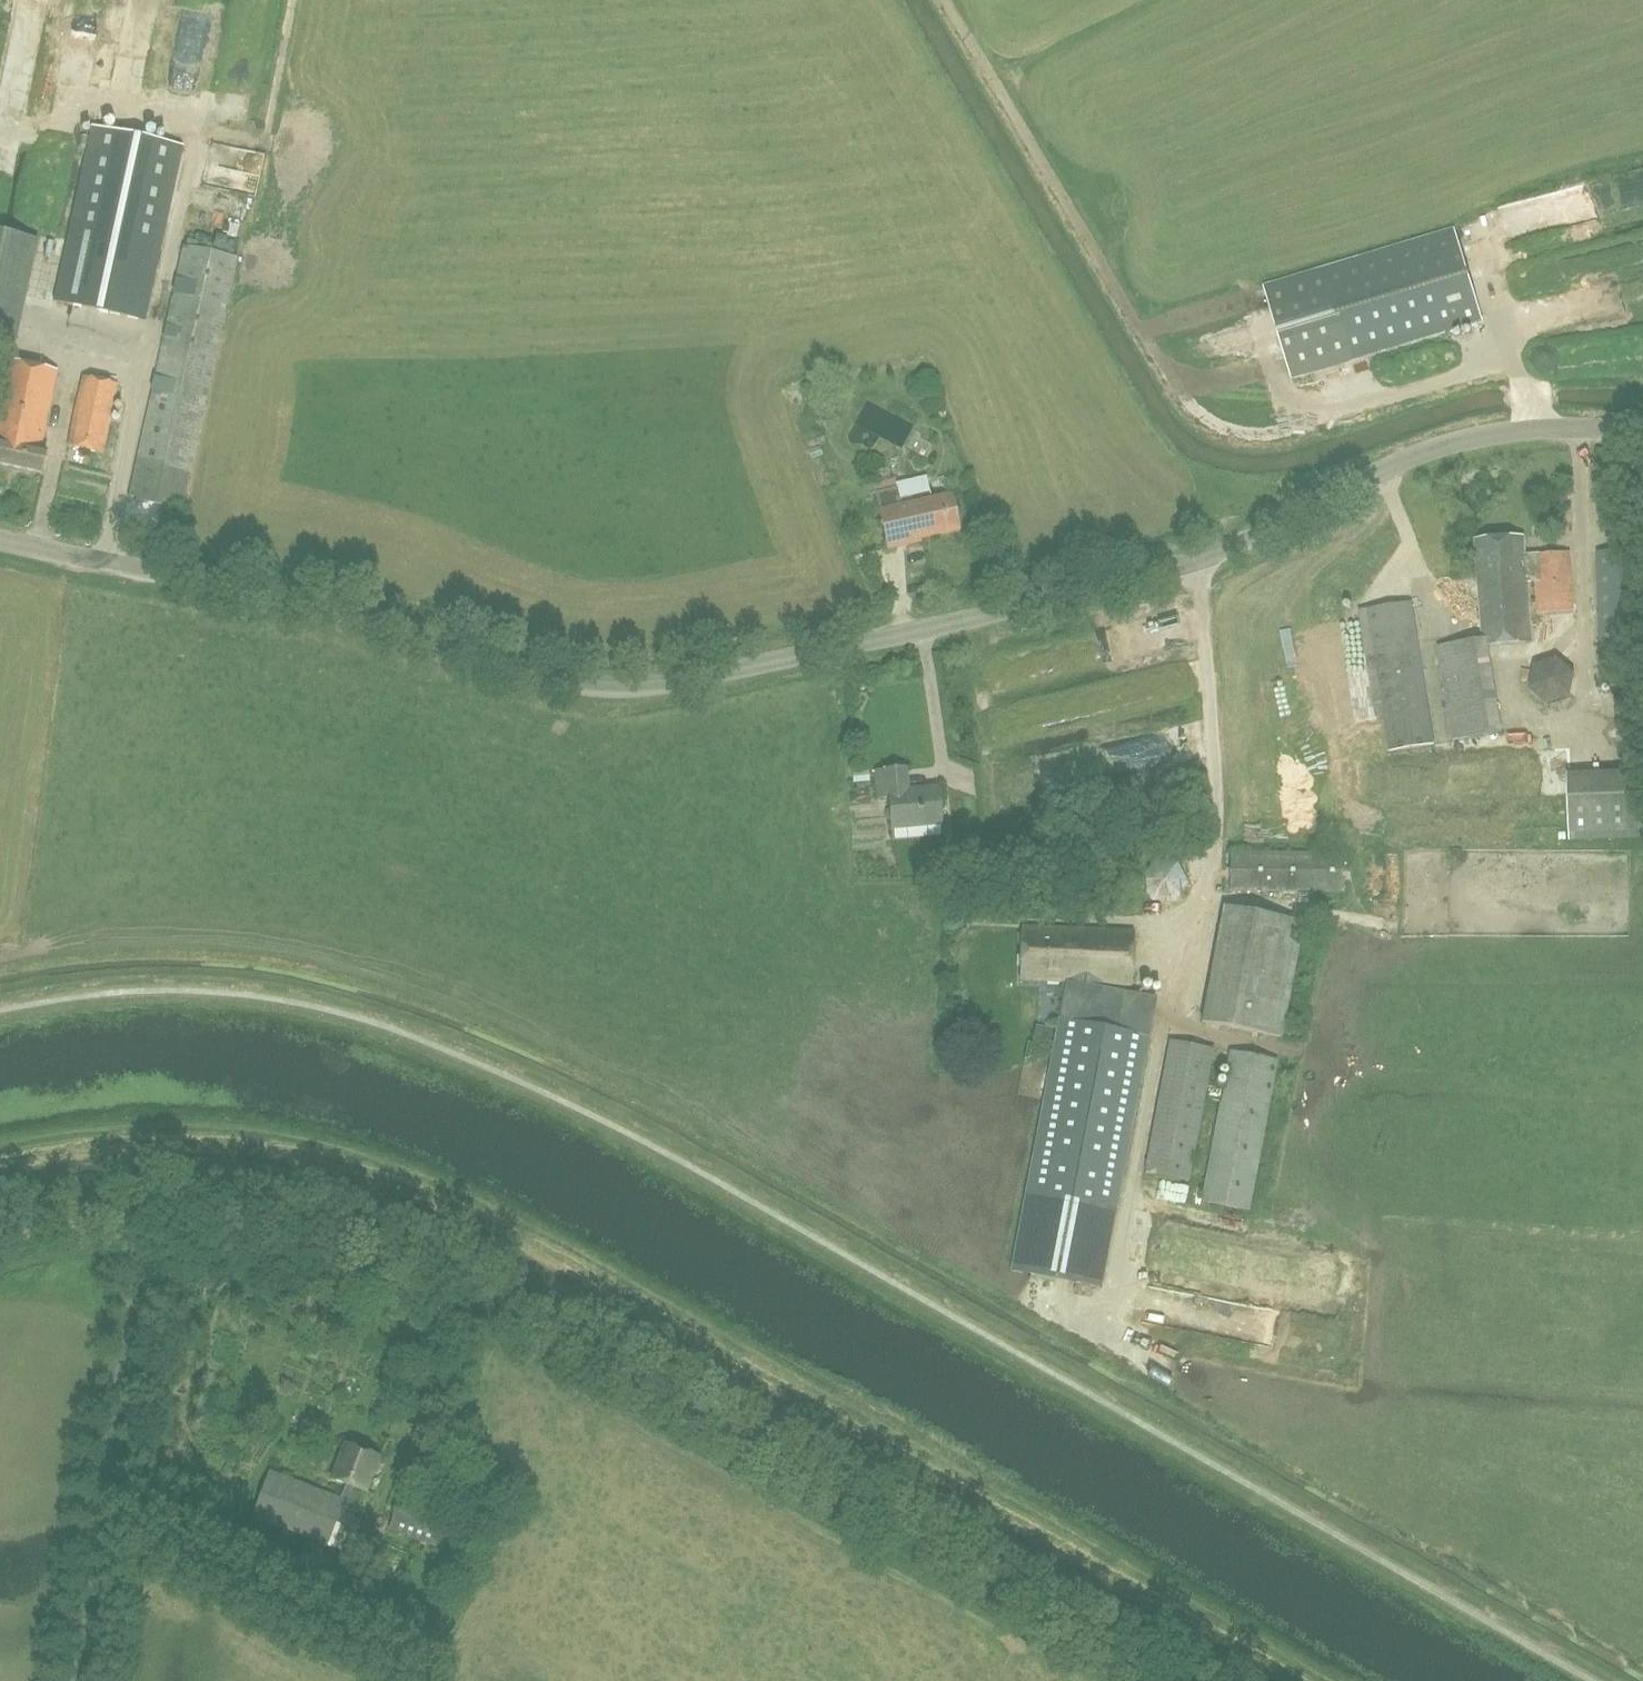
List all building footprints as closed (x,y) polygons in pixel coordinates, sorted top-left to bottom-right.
[(145,321),(184,148),(92,128),(54,301),(145,321)] [(1483,321),(1456,229),(1265,287),(1292,378),(1483,321)] [(15,337),(37,242),(0,234),(0,334),(15,337)] [(182,511),(238,259),(186,248),(130,500),(182,511)] [(47,452),(40,451),(57,372),(9,360),(0,400),(0,465),(42,474),(47,452)] [(68,447),(103,454),(118,385),(83,377),(68,447)] [(888,546),(921,539),(960,530),(952,495),(932,500),(930,493),(900,500),(898,488),(876,493),(888,546)] [(1533,644),(1532,634),(1529,583),(1536,582),(1538,614),(1575,612),(1575,603),(1571,552),(1526,555),(1525,536),(1476,540),(1484,638),(1489,638),(1438,646),(1453,740),(1504,733),(1490,648),(1533,644)] [(1642,685),(1642,551),(1599,552),(1603,686),(1642,685)] [(1376,719),(1384,718),(1389,752),(1436,745),(1413,602),(1360,611),(1376,719)] [(1529,667),(1531,690),(1570,688),(1568,664),(1529,667)] [(889,797),(892,829),(943,824),(939,786),(911,789),(909,766),(875,770),(878,798),(889,797)] [(1642,840),(1642,773),(1567,775),(1569,842),(1642,840)] [(1342,892),(1343,854),(1231,852),(1231,890),(1342,892)] [(1178,858),(1154,857),(1141,879),(1151,899),(1176,899),(1188,879),(1178,858)] [(1282,1037),(1304,922),(1225,907),(1203,1022),(1282,1037)] [(1021,979),(1068,981),(1060,1019),(1094,1026),(1102,983),(1133,984),(1135,931),(1023,926),(1021,979)] [(1150,1036),(1094,1026),(1060,1019),(1012,1271),(1102,1288),(1117,1210),(1150,1036)] [(1222,1102),(1207,1183),(1203,1202),(1249,1210),(1278,1061),(1232,1052),(1225,1089),(1207,1085),(1214,1049),(1171,1041),(1146,1173),(1189,1181),(1205,1099),(1222,1102)] [(1320,1265),(1283,1258),(1278,1284),(1314,1291),(1320,1265)] [(354,1503),(359,1488),(367,1491),(380,1456),(344,1442),(331,1478),(346,1483),(341,1498),(269,1471),(253,1515),(341,1548),(358,1504),(354,1503)] [(438,1547),(451,1507),(402,1490),(389,1529),(438,1547)]
